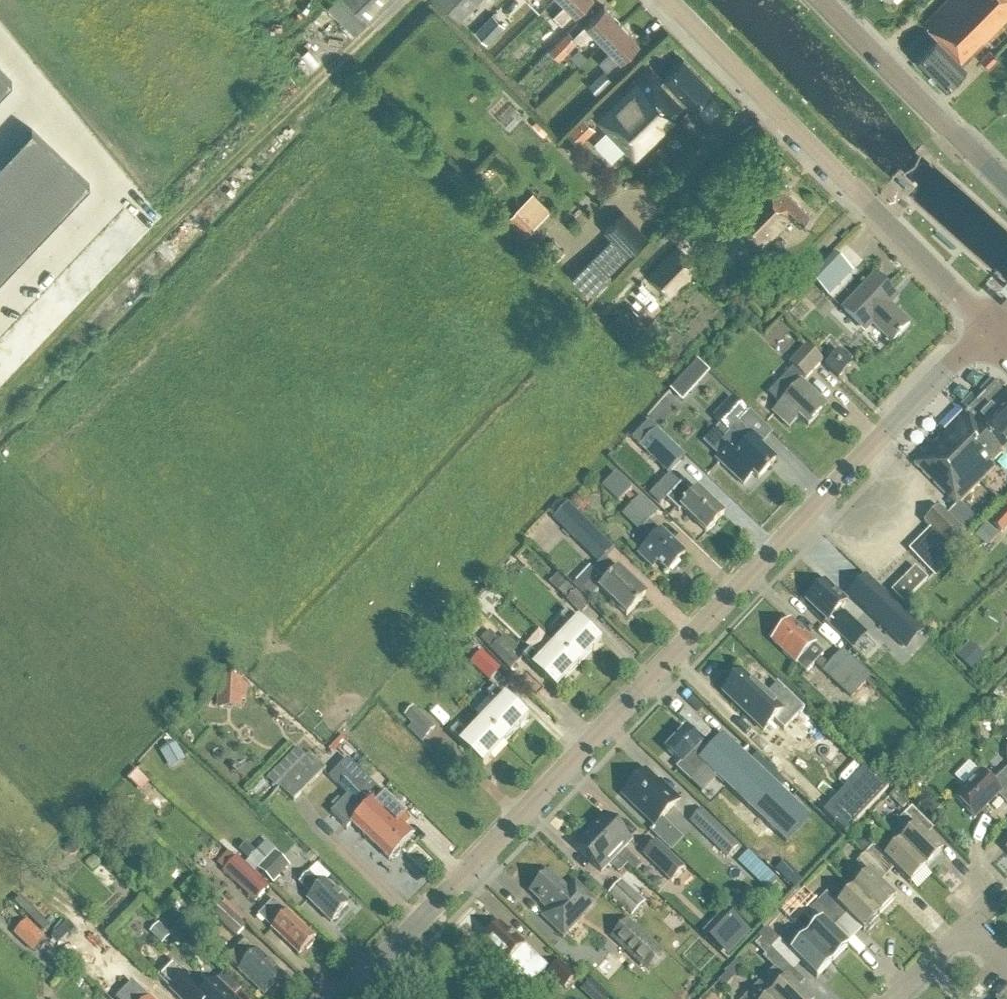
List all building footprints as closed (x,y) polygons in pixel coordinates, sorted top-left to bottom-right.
[(389,0),(334,0),(327,7),(355,34),(389,0)] [(459,19),(479,0),(440,0),(459,19)] [(565,2),(552,15),(560,23),(573,11),(574,11),(585,0),(562,0),(565,2)] [(915,59),(943,87),(965,66),(962,63),(1006,17),(1006,0),(946,0),(924,22),(938,36),(915,59)] [(620,23),(603,5),(585,23),(573,35),(576,39),(581,44),(593,32),(602,40),(620,23)] [(486,42),(504,24),(492,12),(474,29),(486,42)] [(282,29),(294,39),(302,28),(290,18),(282,29)] [(620,23),(602,40),(610,49),(598,61),(606,70),(619,58),(637,40),(620,23)] [(576,39),(573,35),(567,29),(548,47),(558,57),(576,39)] [(988,65),(997,57),(988,48),(979,57),(988,65)] [(567,63),(574,75),(585,68),(578,56),(567,63)] [(710,87),(683,59),(662,79),(649,65),(595,117),(636,158),(668,127),(666,124),(685,105),(688,108),(710,87)] [(597,93),(612,79),(603,69),(588,84),(597,93)] [(0,70),(0,91),(11,80),(0,70)] [(583,115),(566,131),(578,143),(594,127),(583,115)] [(59,156),(30,128),(8,152),(37,179),(59,156)] [(8,152),(0,160),(0,188),(15,202),(37,179),(8,152)] [(88,183),(59,156),(37,179),(66,207),(88,183)] [(790,181),(776,167),(759,183),(758,182),(728,212),(762,245),(790,216),(799,224),(809,214),(783,189),(790,181)] [(44,230),(66,207),(37,179),(15,202),(44,230)] [(0,188),(0,218),(15,202),(0,188)] [(44,230),(15,202),(0,218),(0,232),(22,253),(44,230)] [(519,203),(505,218),(523,235),(537,220),(519,203)] [(126,209),(112,223),(135,246),(149,231),(126,209)] [(586,291),(640,237),(617,213),(601,229),(609,237),(571,275),(586,291)] [(112,223),(98,238),(99,238),(121,260),(135,246),(112,223)] [(22,253),(0,232),(0,275),(22,253)] [(99,238),(85,253),(108,275),(122,261),(121,260),(99,238)] [(646,273),(649,276),(648,276),(665,293),(666,293),(669,296),(699,265),(696,262),(697,262),(679,244),(678,245),(676,243),(646,273)] [(85,253),(71,267),(94,289),(108,275),(85,253)] [(826,264),(810,280),(828,297),(844,281),(851,273),(833,257),(826,264)] [(71,267),(57,282),(80,304),(94,289),(71,267)] [(875,278),(873,280),(843,312),(864,333),(871,326),(892,345),(911,325),(892,308),(899,301),(875,278)] [(57,282),(44,296),(67,318),(80,304),(57,282)] [(44,296),(30,311),(53,333),(67,318),(44,296)] [(801,302),(795,308),(804,317),(810,310),(801,302)] [(636,324),(620,309),(608,322),(623,337),(636,324)] [(30,311),(16,325),(39,347),(53,333),(30,311)] [(16,325),(2,340),(25,362),(39,347),(16,325)] [(0,342),(0,365),(11,376),(25,362),(2,340),(0,342)] [(821,364),(820,363),(805,348),(788,366),(792,370),(767,396),(778,407),(772,414),(788,429),(798,419),(807,428),(824,410),(800,386),(821,364)] [(839,354),(825,369),(838,381),(852,367),(839,354)] [(11,376),(0,365),(0,388),(11,376)] [(913,466),(956,509),(995,469),(991,466),(1001,457),(999,455),(1006,446),(1006,397),(1004,394),(1004,395),(995,386),(964,417),(963,415),(957,421),(913,466)] [(757,481),(774,463),(760,449),(761,447),(752,439),(752,440),(738,427),(747,418),(730,402),(713,421),(729,436),(720,445),(726,450),(716,461),(742,486),(752,476),(757,481)] [(648,423),(631,441),(639,449),(657,431),(648,423)] [(681,454),(657,431),(639,449),(663,472),(681,454)] [(633,484),(642,475),(613,445),(604,454),(633,484)] [(640,500),(637,503),(628,494),(632,491),(616,475),(602,490),(618,506),(625,499),(633,507),(622,518),(639,534),(641,531),(652,541),(637,557),(651,571),(656,566),(667,576),(684,558),(659,534),(659,535),(648,524),(656,515),(640,500)] [(588,516),(602,500),(584,484),(570,500),(588,516)] [(707,535),(724,517),(698,491),(692,498),(680,487),(665,502),(678,514),(681,511),(707,535)] [(554,520),(552,523),(575,544),(581,538),(591,548),(601,538),(568,506),(567,508),(554,520)] [(591,524),(608,542),(627,524),(610,506),(591,524)] [(938,509),(924,524),(930,529),(955,555),(970,540),(938,509)] [(1002,535),(1006,530),(1006,509),(991,525),(1002,535)] [(986,526),(978,534),(975,538),(988,549),(999,537),(986,526)] [(930,529),(908,552),(934,577),(955,555),(930,529)] [(644,599),(604,560),(598,566),(592,572),(588,569),(572,587),(589,603),(598,593),(625,619),(644,599)] [(891,594),(903,606),(927,582),(915,570),(891,594)] [(814,594),(806,602),(826,622),(824,624),(852,651),(853,650),(852,649),(865,636),(843,615),(841,617),(837,613),(847,603),(825,583),(822,585),(818,585),(813,590),(814,594)] [(565,603),(580,617),(590,606),(575,593),(566,585),(558,593),(566,602),(565,603)] [(882,594),(864,613),(902,648),(902,649),(920,630),(882,594)] [(578,669),(600,645),(577,622),(576,623),(566,614),(558,621),(569,631),(554,646),(578,669)] [(790,624),(771,643),(781,653),(780,654),(794,667),(795,666),(805,676),(823,657),(813,647),(815,645),(804,635),(803,636),(790,624)] [(489,652),(509,672),(519,661),(499,642),(489,633),(481,642),(490,651),(489,652)] [(987,660),(969,644),(956,659),(973,675),(987,660)] [(578,669),(554,646),(539,662),(529,652),(522,660),(532,669),(531,670),(555,692),(578,669)] [(500,670),(481,653),(470,665),(489,682),(500,670)] [(872,681),(842,653),(822,674),(852,702),(872,681)] [(725,692),(722,695),(734,706),(746,718),(762,733),(772,722),(783,732),(803,711),(777,685),(766,696),(756,687),(755,688),(741,675),(733,683),(729,683),(724,689),(725,692)] [(219,710),(240,711),(241,703),(246,703),(247,688),(241,688),(241,687),(220,686),(219,710)] [(505,745),(527,721),(504,699),(504,700),(493,690),(486,698),(489,700),(474,715),(482,722),(481,723),(505,745)] [(435,730),(413,709),(404,719),(412,727),(407,732),(421,745),(435,730)] [(505,745),(481,723),(466,738),(456,728),(449,736),(459,746),(458,746),(482,769),(505,745)] [(700,746),(684,731),(665,752),(680,766),(676,771),(690,784),(703,769),(747,810),(767,828),(784,844),(808,819),(791,802),(722,738),(707,754),(699,747),(700,746)] [(270,780),(294,804),(325,772),(309,756),(306,759),(298,751),(270,780)] [(412,838),(404,830),(410,824),(380,795),(381,794),(347,762),(329,781),(337,788),(337,789),(350,802),(349,803),(363,816),(400,851),(412,838)] [(953,800),(973,820),(997,796),(1006,806),(1006,769),(991,785),(980,773),(953,800)] [(137,772),(127,783),(140,794),(149,782),(137,772)] [(663,792),(644,773),(621,798),(652,827),(677,802),(665,790),(663,792)] [(862,797),(849,784),(833,802),(856,823),(886,791),(876,781),(862,797)] [(925,871),(941,855),(920,835),(928,827),(911,809),(896,824),(901,828),(891,838),(899,845),(925,871)] [(740,848),(702,811),(690,824),(727,860),(740,848)] [(400,851),(363,816),(352,825),(389,863),(391,860),(395,860),(400,855),(399,852),(400,851)] [(603,817),(588,833),(624,869),(626,867),(633,873),(638,867),(622,852),(631,843),(603,817)] [(588,833),(573,849),(600,875),(609,866),(618,875),(624,869),(588,833)] [(863,838),(855,845),(863,854),(871,847),(863,838)] [(684,870),(656,843),(642,857),(670,884),(684,870)] [(909,887),(925,871),(899,845),(884,860),(872,848),(864,857),(881,874),(888,866),(909,887)] [(222,874),(255,905),(270,889),(237,858),(234,861),(227,854),(216,866),(223,872),(222,874)] [(258,871),(273,886),(289,869),(274,854),(258,871)] [(881,874),(864,857),(855,865),(867,877),(852,892),(878,918),(894,902),(873,881),(881,874)] [(307,877),(299,886),(311,898),(307,903),(330,925),(333,922),(336,922),(340,917),(340,914),(347,907),(324,885),(330,879),(318,866),(307,877)] [(566,893),(547,876),(530,894),(541,904),(541,907),(547,913),(541,919),(563,940),(579,923),(577,921),(594,903),(574,884),(566,893)] [(644,904),(621,883),(608,896),(631,918),(644,904)] [(878,918),(852,892),(837,907),(826,895),(817,904),(833,921),(842,913),(862,934),(878,918)] [(50,928),(20,899),(14,905),(44,935),(50,928)] [(246,928),(216,901),(206,912),(235,939),(246,928)] [(311,943),(313,941),(272,901),(257,917),(298,957),(304,950),(307,953),(314,946),(311,943)] [(820,924),(805,939),(831,965),(847,949),(826,928),(833,921),(817,904),(808,913),(820,924)] [(710,926),(735,950),(750,935),(724,910),(710,926)] [(663,955),(627,921),(610,940),(646,973),(649,970),(652,973),(662,963),(659,960),(663,955)] [(26,924),(15,936),(32,952),(43,941),(40,939),(27,926),(26,924)] [(161,946),(170,936),(158,925),(148,935),(161,946)] [(524,978),(531,985),(547,968),(514,936),(512,938),(500,926),(482,945),(497,959),(492,964),(516,987),(524,978)] [(757,939),(760,941),(764,946),(770,951),(781,963),(787,968),(794,960),(816,981),(831,965),(805,939),(790,954),(766,930),(757,939)] [(127,952),(135,939),(123,931),(114,944),(127,952)] [(614,983),(632,970),(603,932),(585,946),(614,983)] [(764,946),(760,941),(757,944),(754,947),(764,957),(770,951),(764,946)] [(227,960),(264,996),(283,976),(257,951),(256,953),(245,942),(227,960)] [(213,984),(204,994),(171,963),(156,980),(176,998),(228,998),(213,984)] [(548,974),(564,990),(575,978),(559,963),(548,974)] [(761,989),(771,998),(803,998),(791,987),(799,979),(787,968),(781,963),(766,978),(770,981),(761,989)] [(714,984),(721,992),(731,982),(723,975),(714,984)] [(154,989),(145,981),(127,998),(165,998),(154,989)] [(745,998),(771,998),(761,989),(761,990),(758,986),(745,998)]
